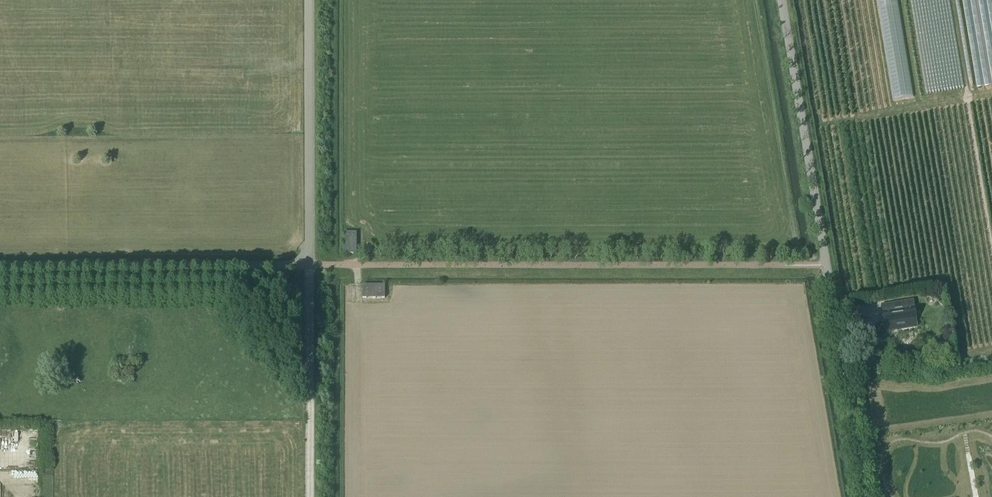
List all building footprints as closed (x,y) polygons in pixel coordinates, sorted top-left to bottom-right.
[(344,255),(357,254),(356,232),(344,232),(344,252),(344,255)] [(363,284),(363,297),(386,298),(386,284),(363,284)] [(913,299),(880,304),(885,332),(897,330),(896,322),(907,320),(908,324),(917,323),(913,299)]
